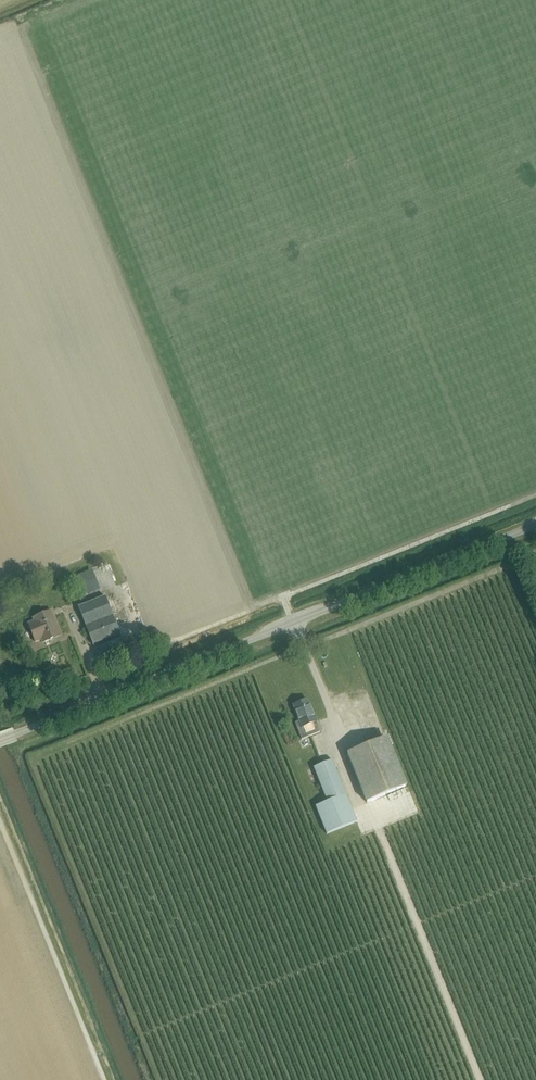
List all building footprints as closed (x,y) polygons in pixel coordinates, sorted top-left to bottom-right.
[(74,596),(76,601),(103,593),(97,574),(91,575),(89,568),(77,572),(84,593),(74,596)] [(105,597),(78,608),(93,645),(120,635),(105,597)] [(33,621),(27,623),(35,642),(41,639),(42,642),(61,635),(51,610),(32,618),(33,621)] [(307,699),(293,704),(299,721),(295,722),(301,739),(320,732),(307,699)] [(347,754),(367,803),(377,799),(376,798),(405,787),(386,739),(358,751),(357,750),(347,754)] [(327,802),(346,795),(332,760),(313,768),(327,802)] [(327,802),(316,806),(327,834),(357,822),(346,795),(327,802)]
